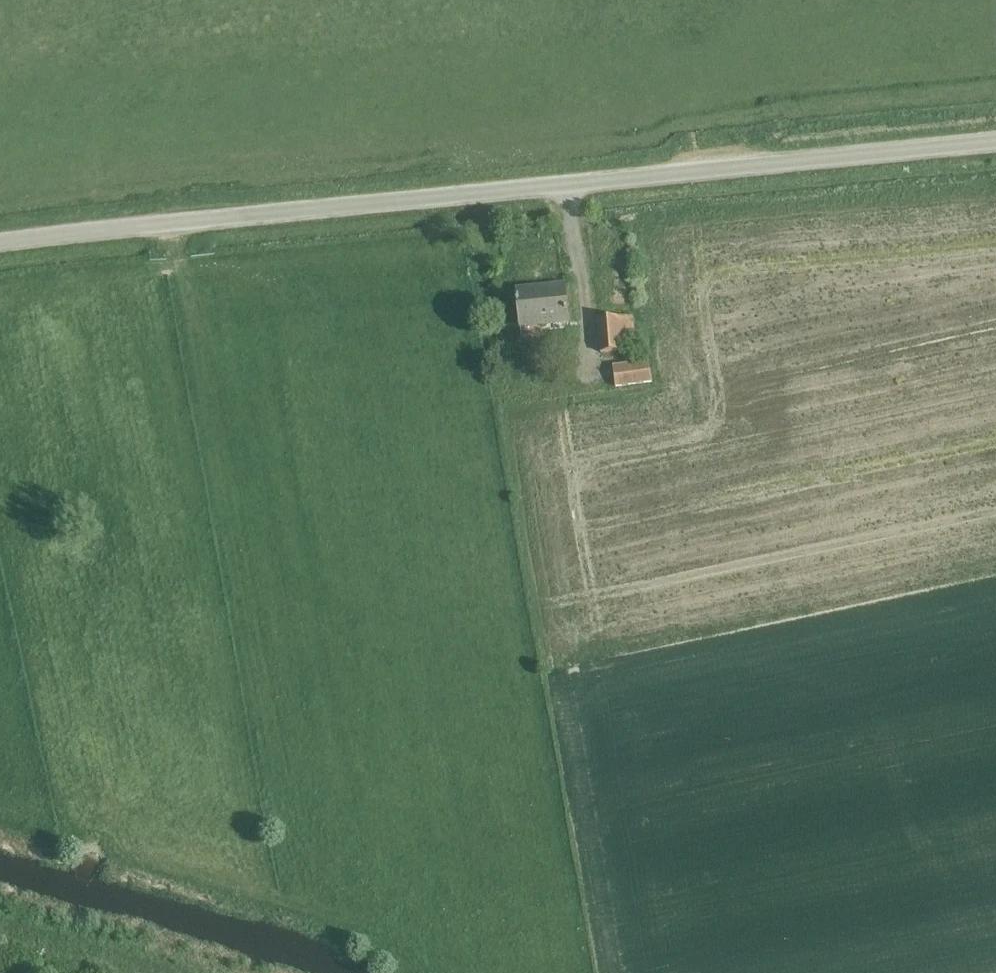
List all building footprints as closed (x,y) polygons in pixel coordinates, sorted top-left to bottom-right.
[(520,328),(567,325),(564,287),(517,291),(520,328)] [(601,354),(636,351),(633,320),(598,323),(601,354)] [(616,389),(651,385),(648,364),(613,369),(616,389)]
